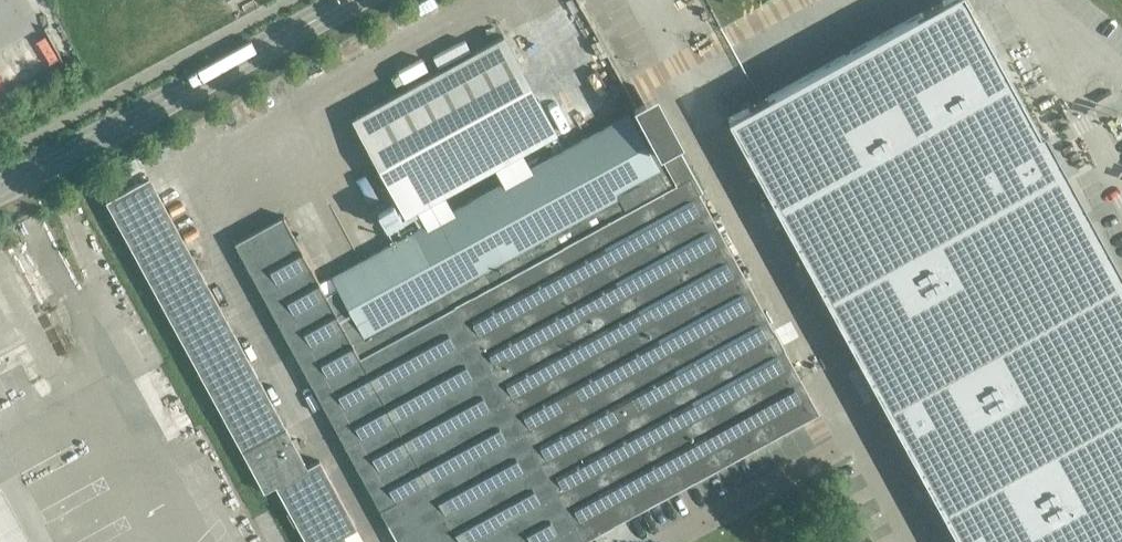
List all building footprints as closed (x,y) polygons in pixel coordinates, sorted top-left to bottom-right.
[(727,118),(959,541),(1121,541),(1121,356),(1094,371),(1000,198),(1058,166),(1046,145),(1039,132),(967,0),(943,0),(727,118)] [(350,119),(404,216),(555,134),(501,36),(350,119)] [(582,541),(817,411),(696,191),(700,189),(657,111),(639,121),(641,124),(636,127),(659,170),(443,289),(452,304),(582,541)] [(280,215),(231,242),(395,541),(583,541),(582,541),(452,304),(443,289),(659,170),(636,127),(628,114),(331,276),(339,289),(325,297),(317,283),(280,215)] [(1121,356),(1121,284),(1058,166),(1000,198),(1094,371),(1121,356)] [(147,176),(105,199),(263,491),(275,485),(306,541),(346,541),(342,535),(356,528),(319,459),(305,467),(147,176)] [(0,523),(0,541),(11,541),(0,523)]
